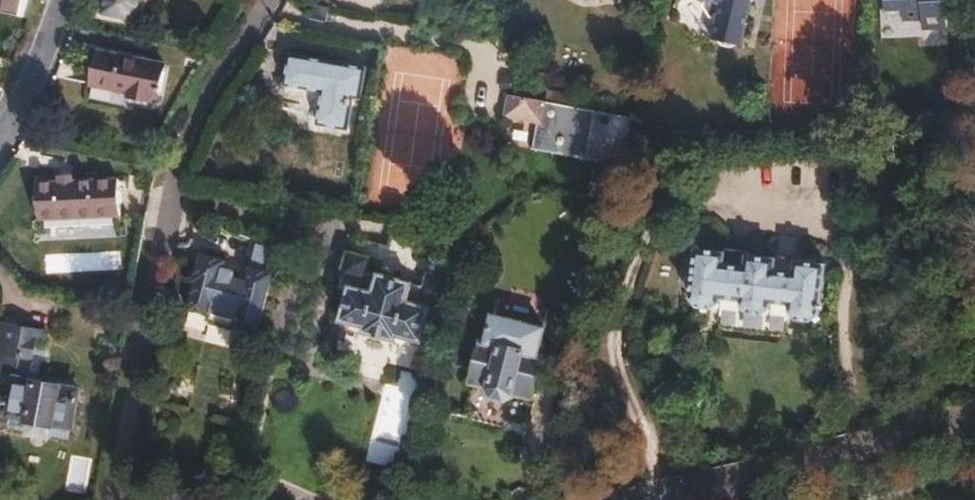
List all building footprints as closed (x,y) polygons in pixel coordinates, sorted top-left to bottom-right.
[(12,15),(15,0),(0,0),(0,13),(12,15)] [(98,12),(129,18),(133,0),(101,0),(98,12)] [(702,7),(710,18),(716,20),(711,38),(714,38),(734,43),(745,0),(704,0),(702,7)] [(884,13),(900,13),(901,22),(919,22),(919,32),(944,31),(944,0),(884,0),(884,13)] [(325,5),(307,1),(304,20),(322,23),(325,5)] [(900,13),(884,13),(884,23),(901,22),(900,13)] [(300,53),(294,82),(331,90),(325,120),(356,126),(362,95),(354,93),(360,64),(300,53)] [(95,55),(90,87),(126,94),(126,98),(148,103),(150,99),(155,100),(161,68),(95,55)] [(590,112),(508,96),(502,116),(534,123),(530,150),(581,160),(590,112)] [(109,178),(34,192),(41,229),(116,215),(109,178)] [(235,333),(255,338),(262,314),(269,289),(279,252),(252,244),(245,270),(244,274),(246,275),(243,291),(230,287),(231,285),(232,280),(231,277),(229,274),(224,271),(226,265),(203,259),(198,263),(191,286),(195,288),(187,316),(208,322),(206,330),(234,337),(235,333)] [(696,250),(689,301),(697,309),(707,310),(716,304),(719,299),(738,301),(739,305),(747,315),(756,317),(766,311),(769,306),(789,308),(790,313),(797,321),(807,323),(817,317),(823,267),(794,263),(795,259),(774,256),(773,260),(745,257),(744,251),(724,249),(723,254),(696,250)] [(340,288),(346,291),(347,286),(370,293),(375,275),(366,272),(370,257),(354,253),(346,251),(339,276),(343,277),(340,288)] [(48,256),(48,271),(84,270),(83,255),(48,256)] [(427,309),(425,312),(435,315),(438,302),(443,303),(450,279),(426,272),(422,287),(410,284),(404,303),(427,309)] [(388,278),(398,281),(398,275),(389,273),(388,278)] [(347,286),(346,291),(338,322),(361,329),(360,334),(394,343),(395,338),(418,343),(425,312),(427,309),(404,303),(410,284),(398,281),(388,278),(375,275),(370,293),(347,286)] [(483,340),(473,379),(463,418),(501,428),(503,420),(526,426),(532,402),(525,399),(526,393),(529,392),(534,372),(539,354),(535,353),(541,328),(492,315),(486,341),(483,340)] [(6,327),(3,336),(46,345),(49,335),(6,327)] [(3,336),(0,347),(0,355),(5,356),(0,374),(0,414),(12,417),(30,422),(27,433),(27,435),(46,439),(46,437),(49,427),(68,431),(78,392),(72,391),(29,382),(36,356),(43,357),(46,345),(3,336)] [(29,382),(72,391),(73,383),(41,376),(44,364),(50,365),(55,347),(46,345),(43,357),(36,356),(29,382)] [(30,422),(12,417),(9,430),(27,433),(30,422)] [(49,427),(46,437),(65,441),(68,431),(49,427)] [(390,470),(409,476),(413,460),(394,455),(390,470)]
